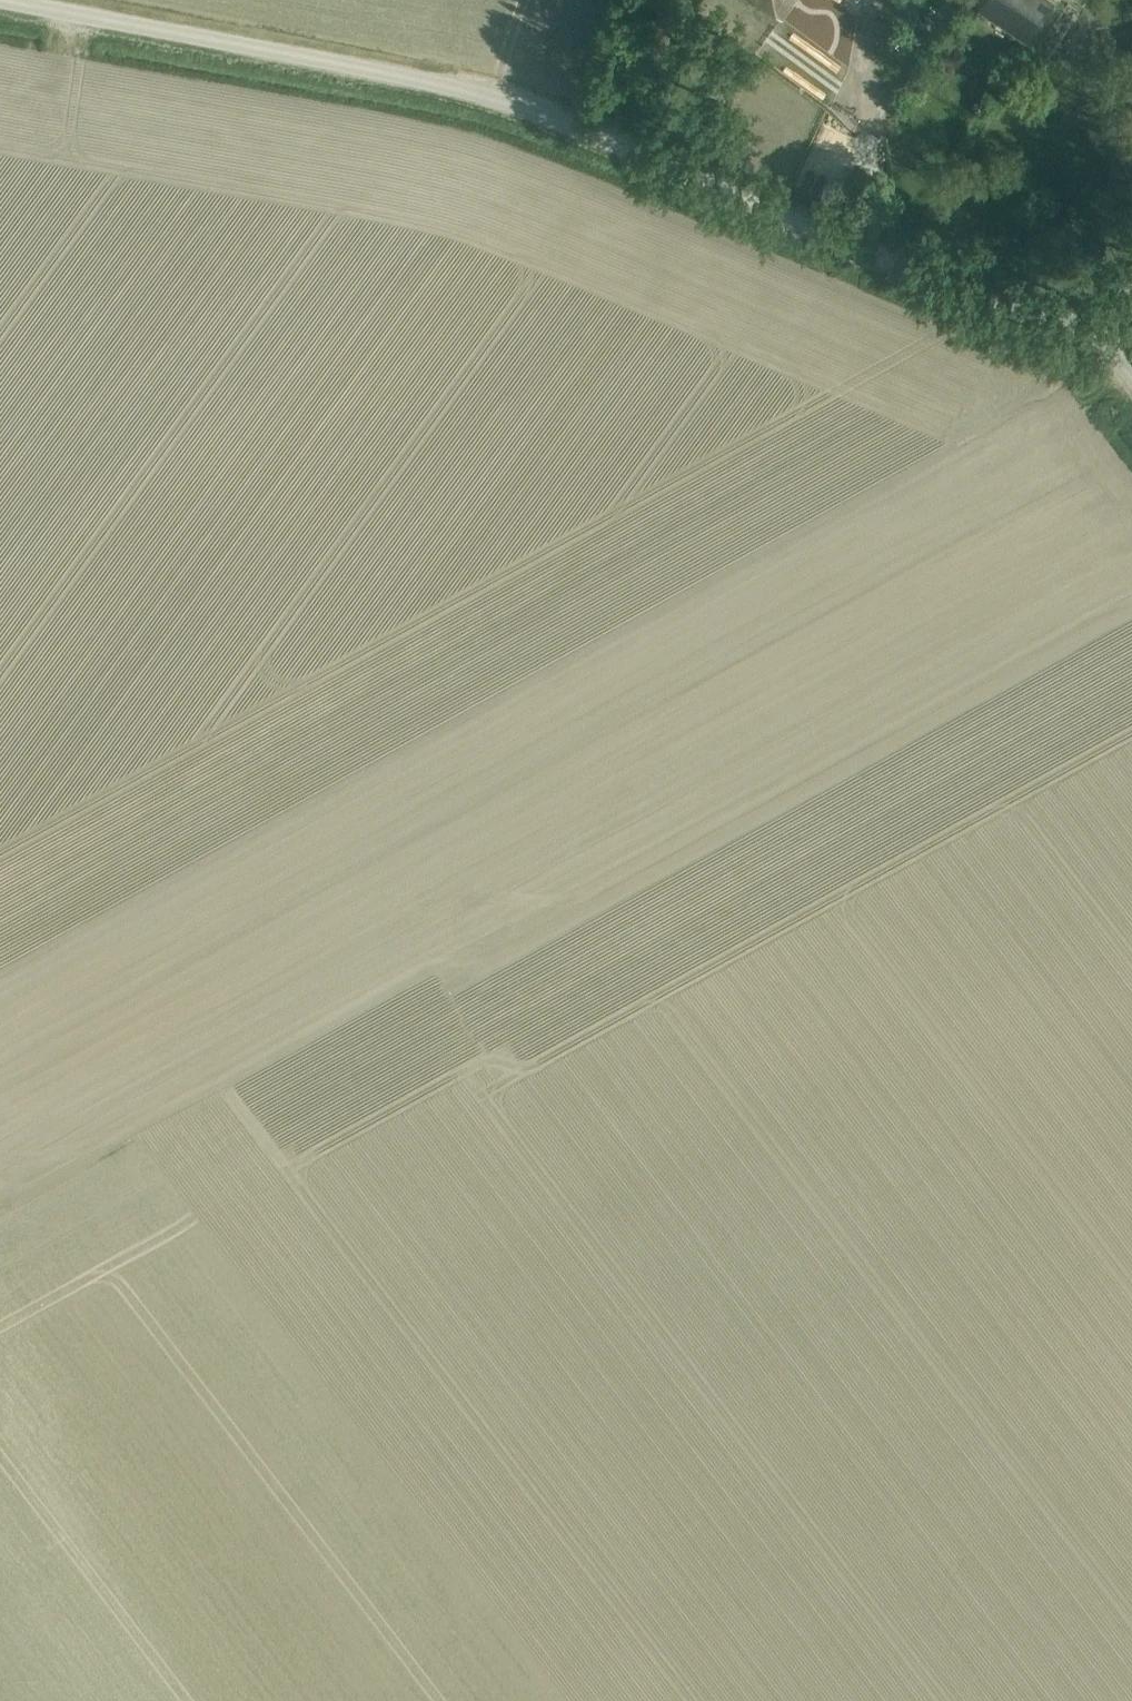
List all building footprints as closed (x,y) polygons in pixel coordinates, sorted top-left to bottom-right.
[(796,0),(756,0),(782,19),(796,0)] [(1053,0),(981,0),(977,6),(1027,39),(1053,0)]
